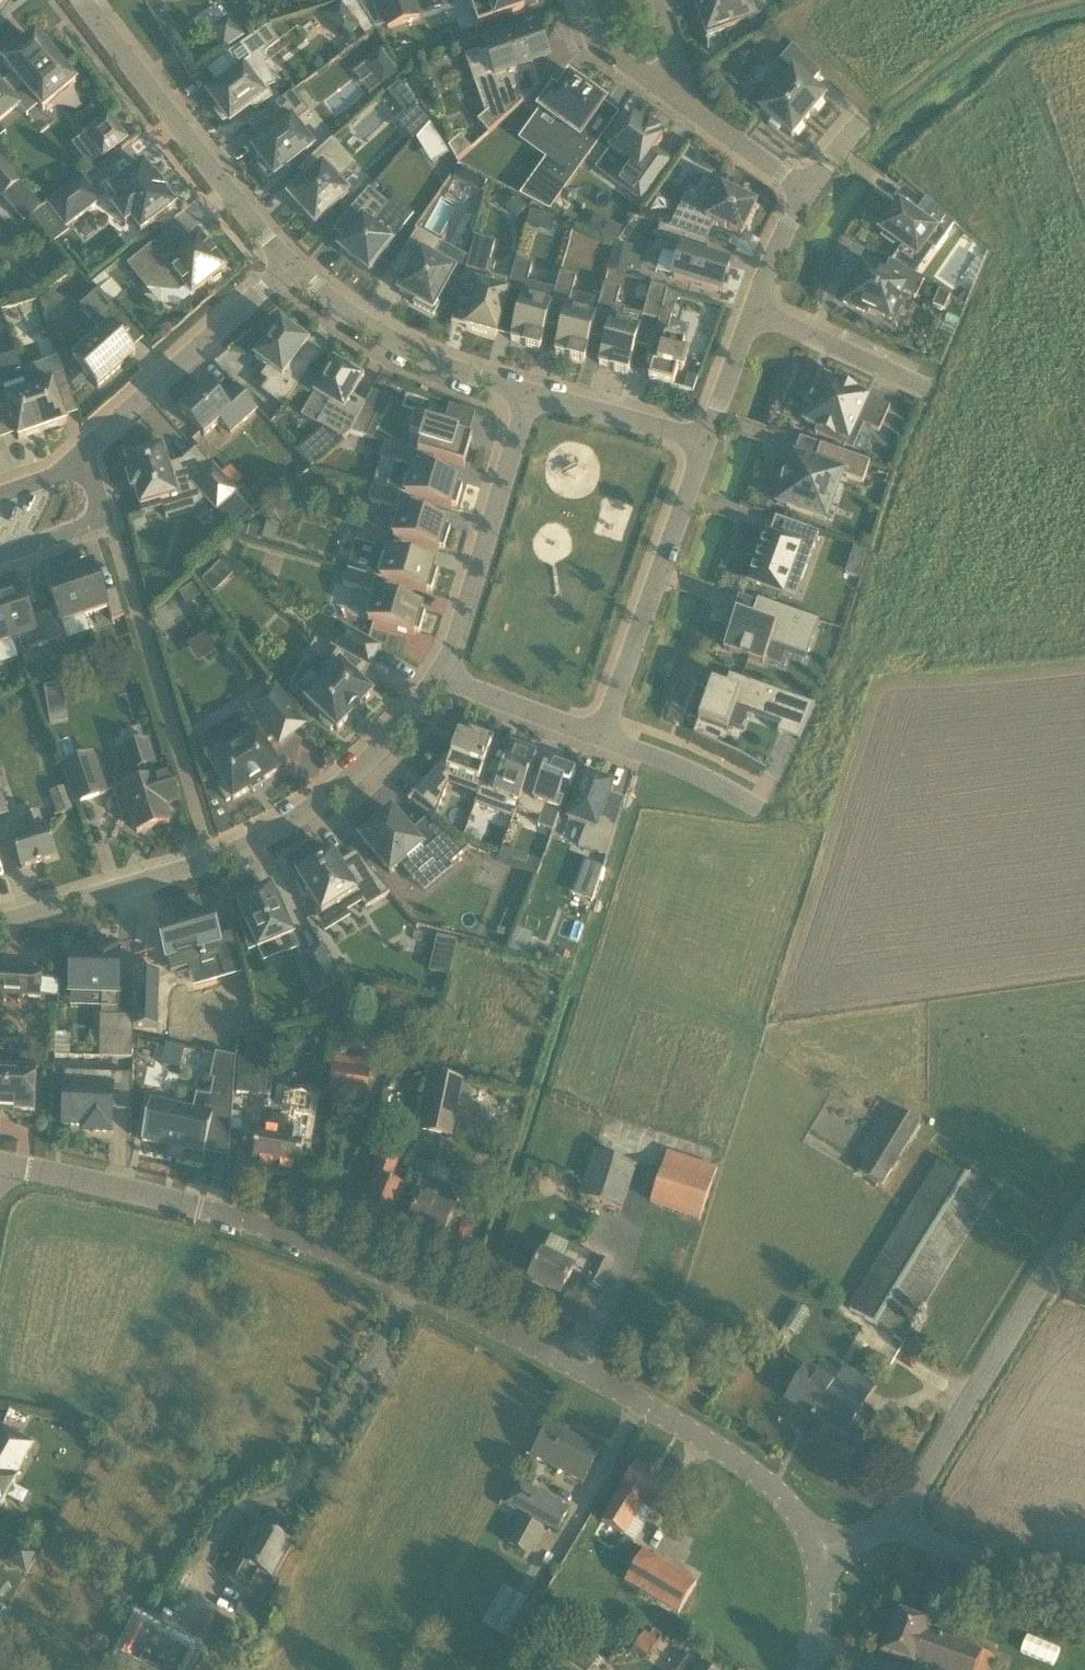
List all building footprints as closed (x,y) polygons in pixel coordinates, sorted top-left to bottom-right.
[(388,29),(419,19),(412,0),(359,0),(377,29),(387,26),(388,29)] [(478,25),(538,3),(537,0),(469,0),(478,25)] [(703,23),(706,36),(708,50),(709,50),(709,43),(708,39),(724,33),(723,30),(723,29),(756,18),(750,0),(695,0),(703,23)] [(360,28),(342,5),(341,3),(324,17),(342,41),(360,28)] [(243,38),(233,22),(212,35),(222,51),(243,38)] [(533,67),(544,63),(549,61),(548,60),(544,47),(538,31),(522,37),(520,33),(507,38),(509,42),(486,51),(486,52),(497,80),(480,86),(488,112),(486,114),(477,122),(488,134),(540,88),(540,87),(523,102),(514,92),(518,88),(517,87),(513,73),(533,67)] [(209,96),(215,105),(218,109),(215,112),(223,123),(227,121),(230,124),(252,108),(255,110),(271,99),(265,84),(257,88),(250,79),(269,64),(263,57),(268,52),(255,36),(223,59),(235,76),(209,96)] [(76,84),(51,55),(36,37),(18,52),(4,64),(13,75),(1,85),(0,84),(0,121),(18,105),(13,99),(25,89),(43,111),(76,84)] [(744,104),(758,116),(761,113),(792,138),(804,123),(805,124),(806,123),(805,122),(811,116),(812,115),(824,99),(810,87),(820,74),(792,47),(773,69),(780,74),(767,90),(761,84),(744,104)] [(380,52),(372,58),(390,81),(398,74),(397,74),(381,53),(380,52)] [(589,91),(590,89),(572,76),(559,94),(555,92),(542,110),(543,111),(547,114),(563,126),(552,142),(564,150),(558,157),(545,176),(566,191),(602,140),(601,139),(588,131),(605,107),(607,104),(589,91)] [(414,100),(401,85),(399,83),(387,93),(406,114),(415,106),(418,104),(414,100)] [(294,93),(264,115),(274,127),(271,130),(275,134),(253,151),(262,163),(259,166),(268,179),(272,176),(274,179),(303,157),(313,149),(302,134),(295,125),(310,114),(294,93)] [(86,135),(103,158),(126,140),(108,118),(86,135)] [(660,134),(650,127),(649,126),(648,127),(647,129),(633,119),(609,152),(623,162),(609,181),(641,204),(671,163),(655,151),(663,141),(659,138),(660,135),(661,134),(660,134)] [(430,125),(417,141),(423,150),(440,140),(430,125)] [(460,137),(448,148),(456,163),(471,150),(460,137)] [(309,181),(289,199),(315,227),(348,196),(336,182),(353,166),(331,141),(299,171),(309,181)] [(3,198),(19,184),(0,161),(0,195),(3,198)] [(141,234),(176,208),(164,193),(166,191),(157,180),(156,181),(144,166),(109,192),(141,234)] [(481,194),(487,183),(460,170),(454,181),(481,194)] [(48,205),(66,228),(100,202),(83,179),(48,205)] [(683,202),(669,229),(706,241),(714,225),(741,238),(756,207),(741,200),(743,197),(726,189),(725,192),(721,190),(714,203),(697,194),(692,206),(683,202)] [(369,190),(333,232),(334,232),(339,226),(351,235),(339,250),(369,274),(392,244),(371,228),(389,206),(369,190)] [(519,197),(509,205),(519,217),(529,209),(519,197)] [(952,228),(932,210),(922,224),(899,207),(897,210),(894,208),(888,217),(891,219),(881,233),(884,235),(882,238),(893,246),(895,243),(917,259),(928,243),(936,249),(952,228)] [(609,223),(602,237),(616,244),(623,230),(609,223)] [(706,241),(669,229),(660,226),(653,250),(679,258),(673,279),(721,294),(722,289),(726,291),(730,279),(726,278),(729,266),(698,256),(702,242),(707,243),(708,242),(706,241)] [(440,246),(418,234),(393,270),(408,278),(399,294),(415,302),(414,305),(434,316),(439,306),(436,305),(442,294),(451,278),(454,273),(432,260),(440,246)] [(163,308),(186,289),(192,296),(211,281),(214,282),(221,277),(220,274),(226,269),(199,235),(179,252),(167,236),(129,266),(146,287),(163,308)] [(475,238),(472,250),(469,261),(464,278),(479,282),(467,327),(466,329),(496,337),(497,334),(509,290),(508,290),(510,282),(494,278),(495,274),(493,274),(495,265),(489,263),(495,243),(475,238)] [(630,262),(613,258),(610,271),(627,275),(630,262)] [(539,351),(546,326),(553,302),(552,302),(555,292),(536,287),(527,285),(532,267),(526,265),(516,262),(510,282),(508,290),(509,290),(523,294),(511,338),(510,341),(526,345),(526,347),(539,351)] [(853,290),(849,290),(843,303),(863,313),(867,311),(890,321),(890,320),(894,322),(902,305),(898,303),(903,293),(916,299),(924,282),(889,262),(883,276),(863,267),(853,290)] [(552,302),(553,302),(567,306),(554,353),(570,357),(570,359),(584,363),(597,314),(596,314),(595,319),(567,312),(576,279),(560,275),(555,292),(552,302)] [(451,278),(442,294),(458,302),(463,284),(451,278)] [(641,326),(640,326),(639,331),(621,326),(625,311),(615,309),(620,291),(604,287),(596,314),(597,314),(611,318),(599,365),(614,369),(614,371),(628,375),(641,326)] [(640,326),(641,326),(657,331),(645,373),(650,374),(649,381),(673,387),(677,372),(682,374),(686,359),(681,357),(685,344),(666,339),(672,317),(661,314),(667,291),(651,287),(640,326)] [(79,308),(103,334),(73,361),(97,388),(136,354),(127,345),(138,335),(99,291),(79,308)] [(939,291),(932,306),(943,311),(950,296),(939,291)] [(48,296),(40,302),(45,317),(57,308),(48,296)] [(268,369),(262,377),(269,382),(262,391),(284,407),(297,388),(307,375),(308,374),(294,363),(308,344),(305,342),(307,338),(295,330),(293,333),(281,324),(266,345),(263,342),(254,354),(257,357),(255,359),(268,369)] [(351,398),(364,376),(351,368),(349,373),(331,362),(322,377),(326,379),(315,397),(316,397),(329,405),(317,425),(320,427),(295,449),(312,468),(343,441),(351,434),(365,406),(351,398)] [(52,384),(29,392),(43,432),(66,423),(62,411),(76,407),(64,374),(50,379),(52,384)] [(297,388),(309,396),(317,382),(307,375),(297,388)] [(879,433),(890,409),(890,408),(825,379),(818,395),(814,393),(809,405),(812,407),(805,422),(817,428),(814,434),(859,454),(871,429),(879,433)] [(204,437),(220,423),(231,434),(257,410),(237,387),(221,401),(208,387),(181,411),(204,437)] [(43,432),(29,392),(6,400),(4,395),(0,396),(0,426),(2,432),(15,428),(19,440),(43,432)] [(365,406),(351,434),(366,439),(379,413),(365,406)] [(422,439),(418,454),(464,468),(472,440),(442,431),(444,425),(415,416),(410,435),(422,439)] [(385,444),(380,459),(395,464),(408,468),(413,453),(385,444)] [(780,485),(783,486),(776,504),(826,522),(842,477),(863,484),(870,463),(820,446),(815,462),(794,455),(787,473),(784,472),(780,485)] [(217,512),(218,511),(238,533),(257,515),(238,493),(236,494),(195,450),(212,469),(199,480),(182,462),(167,466),(162,449),(144,455),(139,449),(126,460),(132,477),(128,479),(132,493),(136,492),(142,513),(162,507),(161,502),(177,498),(177,496),(188,493),(195,487),(217,512)] [(405,496),(452,510),(453,506),(456,507),(463,486),(459,485),(460,482),(414,468),(413,469),(408,468),(395,464),(387,491),(400,495),(405,496)] [(231,467),(220,476),(232,489),(242,480),(231,467)] [(260,500),(279,484),(271,475),(252,491),(260,500)] [(373,486),(368,502),(396,510),(400,495),(387,491),(373,486)] [(393,538),(439,552),(440,548),(444,549),(450,529),(446,527),(447,524),(401,510),(393,538)] [(247,537),(261,541),(261,540),(265,526),(252,522),(238,535),(247,537)] [(782,539),(765,533),(748,583),(783,595),(783,594),(782,593),(788,577),(802,582),(819,534),(788,523),(782,539)] [(265,526),(261,540),(275,544),(279,528),(266,524),(265,526)] [(375,578),(427,594),(428,590),(432,591),(438,571),(434,569),(435,566),(389,553),(384,551),(388,537),(360,528),(356,544),(375,549),(367,576),(375,578)] [(854,549),(849,562),(863,567),(868,554),(854,549)] [(108,609),(112,622),(125,618),(117,591),(103,595),(93,566),(85,569),(84,565),(69,571),(85,617),(108,609)] [(343,586),(371,594),(375,578),(367,576),(348,570),(343,586)] [(57,611),(44,616),(53,642),(66,638),(62,625),(85,617),(69,571),(53,576),(55,580),(47,582),(57,611)] [(195,584),(179,594),(187,606),(203,597),(195,584)] [(25,638),(30,650),(53,642),(44,616),(32,620),(21,591),(14,594),(12,590),(0,594),(0,604),(13,642),(25,638)] [(368,622),(414,636),(415,632),(419,633),(425,612),(421,611),(422,608),(376,594),(368,622)] [(751,620),(736,615),(724,650),(763,664),(771,644),(807,657),(815,633),(800,628),(804,617),(758,600),(751,620)] [(13,642),(0,604),(0,647),(13,642)] [(382,648),(343,626),(330,648),(337,652),(321,678),(325,682),(306,702),(322,718),(319,720),(331,732),(334,729),(337,732),(373,695),(354,677),(361,665),(369,670),(382,648)] [(712,683),(699,720),(727,730),(736,707),(804,731),(815,706),(729,676),(725,688),(712,683)] [(222,784),(217,787),(227,802),(232,799),(233,801),(252,789),(254,792),(263,787),(261,784),(266,781),(280,772),(264,746),(275,738),(280,744),(303,727),(275,689),(251,707),(257,714),(239,728),(245,736),(232,747),(233,750),(210,765),(222,784)] [(43,723),(54,721),(48,690),(37,693),(43,723)] [(458,739),(457,743),(456,745),(413,794),(436,815),(452,774),(481,785),(477,797),(478,798),(488,772),(490,765),(486,764),(494,743),(469,733),(466,741),(458,739)] [(129,807),(131,812),(137,833),(170,823),(165,806),(180,801),(171,773),(156,778),(152,766),(156,765),(148,740),(120,749),(128,776),(133,775),(136,784),(115,790),(121,810),(129,807)] [(511,749),(503,768),(500,777),(488,772),(478,798),(477,797),(474,805),(494,813),(497,803),(517,811),(530,776),(536,759),(532,757),(534,754),(531,753),(531,751),(519,747),(519,748),(516,747),(514,750),(511,749)] [(95,752),(60,764),(68,787),(74,806),(109,795),(95,752)] [(542,780),(530,776),(517,811),(543,821),(540,828),(553,833),(575,773),(554,765),(549,781),(543,779),(542,780)] [(579,848),(607,858),(617,826),(601,820),(613,787),(586,777),(568,823),(586,830),(579,848)] [(74,810),(66,787),(50,793),(57,815),(74,810)] [(9,815),(0,791),(0,818),(9,815)] [(30,832),(11,838),(21,869),(57,858),(47,827),(44,828),(39,812),(25,816),(30,832)] [(402,865),(414,879),(439,857),(448,867),(449,866),(469,849),(456,844),(428,819),(410,834),(392,813),(378,824),(375,821),(360,834),(363,837),(360,840),(390,875),(402,865)] [(390,895),(356,854),(339,864),(332,853),(296,875),(299,880),(296,882),(304,899),(309,896),(322,916),(356,895),(366,910),(390,895)] [(571,893),(590,899),(601,868),(582,861),(571,893)] [(258,951),(281,942),(286,954),(298,949),(274,893),(272,889),(261,893),(255,896),(253,892),(239,898),(241,902),(238,903),(249,930),(244,933),(249,952),(257,948),(258,951)] [(174,923),(157,928),(171,974),(188,969),(218,960),(224,978),(242,973),(232,934),(218,939),(210,913),(188,919),(187,918),(186,918),(186,920),(175,923),(175,922),(173,922),(174,923)] [(454,958),(458,941),(437,937),(437,941),(450,957),(454,958)] [(538,940),(532,957),(549,963),(555,946),(538,940)] [(119,946),(101,945),(101,944),(88,944),(88,950),(71,950),(70,992),(102,993),(101,1009),(117,1009),(118,1000),(118,994),(119,994),(120,951),(119,951),(119,946)] [(321,948),(300,959),(319,994),(340,983),(321,948)] [(6,970),(0,970),(0,996),(41,999),(42,972),(22,971),(6,970)] [(135,972),(134,1028),(159,1029),(160,972),(135,972)] [(132,1060),(133,1018),(100,1017),(99,1059),(132,1060)] [(166,1044),(161,1066),(179,1070),(184,1048),(166,1044)] [(241,1048),(238,1095),(272,1098),(275,1051),(241,1048)] [(230,1137),(236,1059),(219,1056),(219,1057),(222,1057),(235,1060),(233,1084),(214,1080),(210,1098),(196,1095),(192,1113),(167,1108),(167,1107),(150,1103),(142,1140),(159,1144),(159,1143),(204,1153),(204,1154),(205,1154),(210,1133),(230,1137)] [(34,1112),(37,1069),(0,1067),(0,1111),(34,1112)] [(370,1073),(335,1068),(331,1094),(366,1099),(370,1073)] [(130,1111),(131,1076),(111,1075),(111,1080),(97,1080),(97,1085),(64,1084),(63,1126),(80,1127),(80,1133),(93,1133),(111,1134),(111,1128),(112,1128),(112,1110),(130,1111)] [(450,1137),(462,1083),(433,1076),(421,1131),(450,1137)] [(284,1135),(259,1130),(252,1169),(298,1177),(304,1139),(303,1139),(311,1093),(286,1088),(282,1112),(288,1115),(284,1135)] [(920,1124),(888,1105),(859,1153),(867,1158),(858,1174),(881,1188),(920,1124)] [(621,1211),(636,1166),(594,1152),(580,1197),(621,1211)] [(700,1219),(717,1170),(667,1153),(650,1203),(700,1219)] [(398,1161),(382,1155),(366,1197),(371,1199),(365,1213),(391,1223),(405,1189),(390,1183),(398,1161)] [(940,1161),(849,1310),(902,1342),(993,1193),(940,1161)] [(414,1198),(419,1201),(408,1230),(442,1243),(461,1194),(421,1178),(414,1198)] [(563,1264),(542,1254),(528,1283),(560,1298),(572,1273),(588,1281),(586,1285),(599,1291),(612,1266),(599,1260),(596,1267),(568,1253),(563,1264)] [(835,1387),(806,1369),(787,1400),(845,1435),(873,1388),(844,1371),(835,1387)] [(549,1427),(533,1457),(583,1485),(600,1454),(549,1427)] [(0,1430),(0,1510),(35,1447),(1,1428),(0,1430)] [(670,1484),(637,1465),(602,1523),(624,1537),(642,1507),(653,1513),(670,1484)] [(568,1510),(535,1492),(523,1515),(556,1533),(568,1510)] [(542,1530),(521,1518),(507,1545),(528,1556),(542,1530)] [(273,1580),(291,1547),(261,1531),(242,1564),(244,1565),(237,1578),(250,1586),(258,1572),(273,1580)] [(20,1548),(16,1556),(19,1567),(27,1572),(35,1556),(20,1548)] [(625,1583),(678,1615),(696,1585),(643,1553),(625,1583)] [(497,1587),(481,1624),(507,1636),(524,1598),(497,1587)] [(163,1592),(145,1624),(196,1652),(213,1620),(163,1592)] [(247,1597),(237,1615),(246,1620),(263,1629),(273,1610),(247,1597)] [(599,1619),(606,1608),(591,1599),(584,1610),(599,1619)] [(931,1626),(896,1613),(880,1654),(915,1668),(915,1666),(927,1669),(990,1669),(993,1662),(980,1657),(981,1654),(928,1634),(931,1626)] [(229,1631),(223,1643),(231,1647),(237,1635),(229,1631)] [(644,1632),(634,1647),(647,1656),(657,1641),(657,1640),(650,1636),(644,1632)] [(599,1659),(583,1648),(573,1662),(583,1669),(591,1669),(599,1659)] [(697,1661),(696,1663),(689,1657),(680,1669),(709,1669),(697,1661)]
